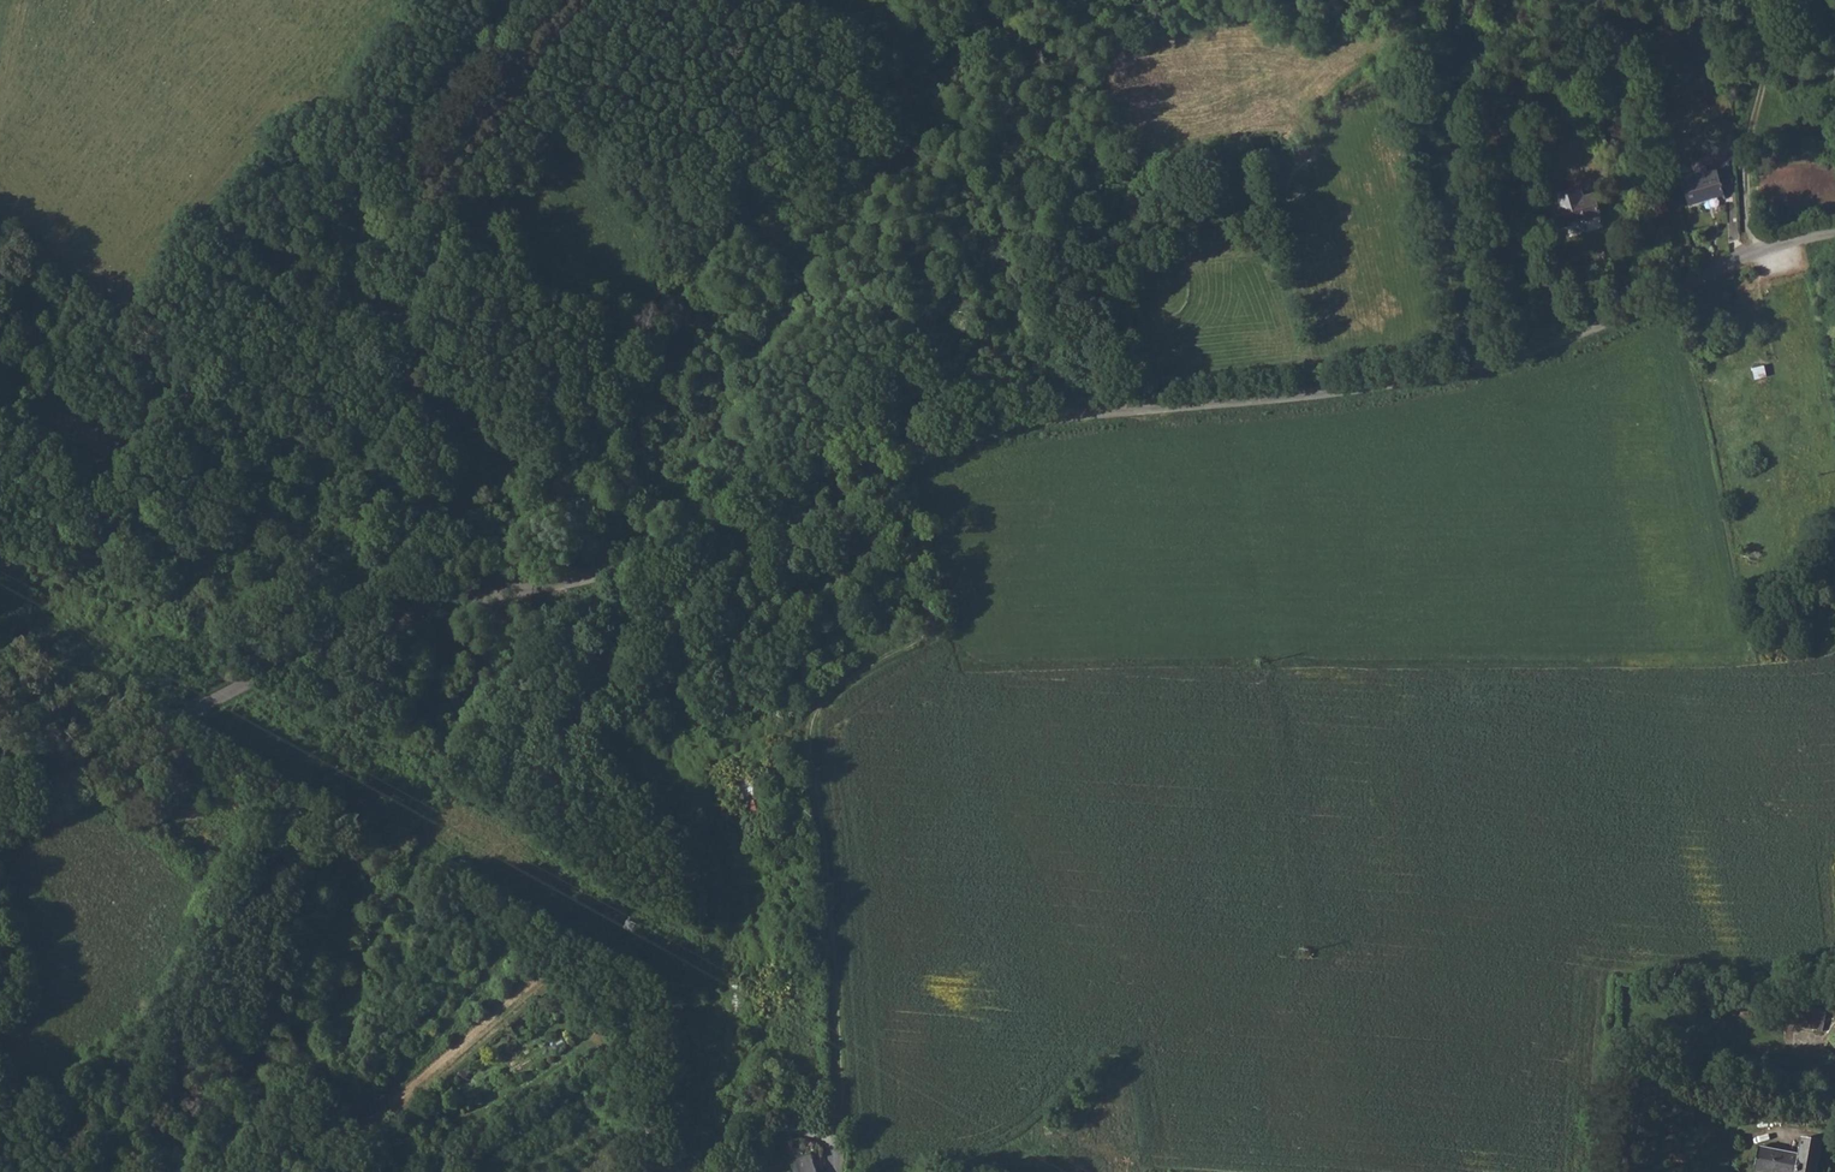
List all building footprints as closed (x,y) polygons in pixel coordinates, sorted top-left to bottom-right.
[(1727,193),(1720,169),(1684,179),(1692,205),(1727,193)] [(1561,205),(1554,207),(1560,227),(1602,215),(1597,194),(1586,197),(1583,187),(1558,194),(1561,205)] [(753,778),(742,781),(746,799),(757,797),(753,778)] [(743,1006),(743,985),(734,985),(734,1006),(743,1006)] [(1825,1030),(1827,1008),(1805,1006),(1803,1027),(1825,1030)] [(1756,1171),(1818,1171),(1824,1148),(1804,1142),(1799,1159),(1760,1151),(1756,1171)] [(794,1158),(796,1171),(815,1171),(811,1155),(794,1158)]
